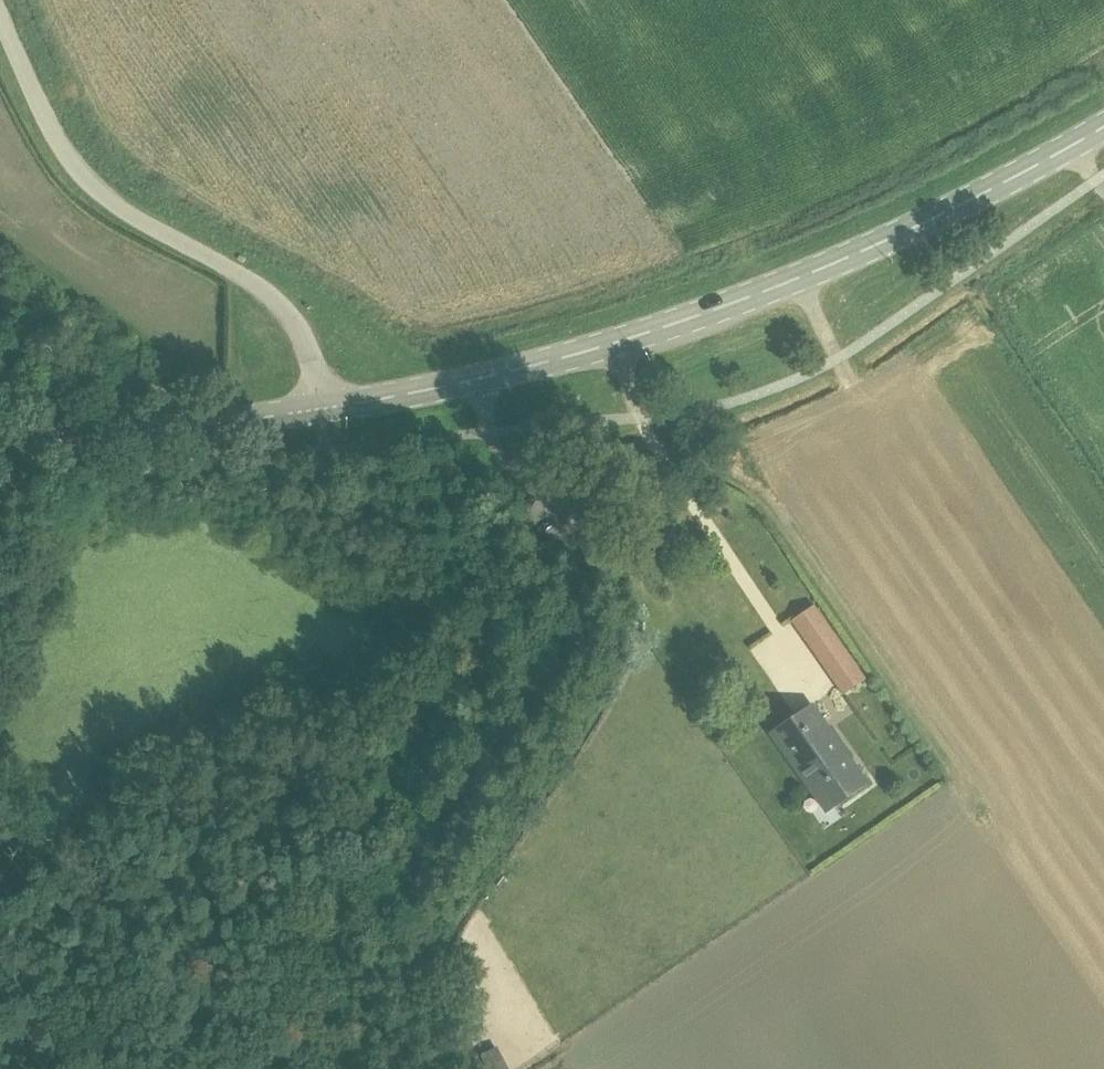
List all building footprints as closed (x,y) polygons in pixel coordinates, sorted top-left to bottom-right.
[(814,605),(792,621),(810,648),(833,632),(814,605)] [(850,657),(827,672),(843,695),(866,679),(850,657)] [(813,706),(773,734),(816,796),(828,788),(838,803),(867,782),(813,706)] [(486,1068),(507,1068),(503,1060),(486,1068)]
